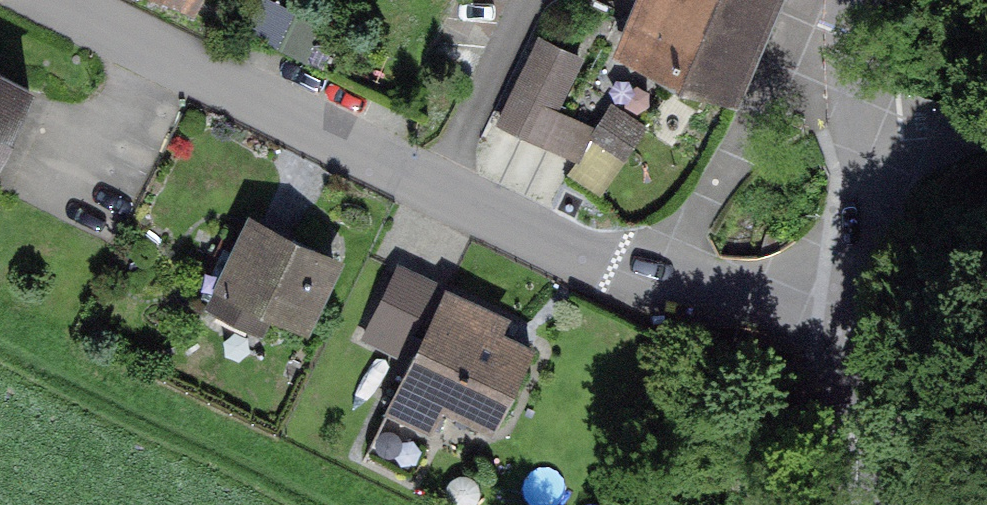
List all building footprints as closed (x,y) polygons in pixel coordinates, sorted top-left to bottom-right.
[(201,34),(217,0),(126,0),(201,34)] [(782,0),(639,0),(611,68),(733,118),(782,0)] [(292,15),(262,1),(245,39),(275,53),(292,15)] [(530,50),(488,133),(607,193),(650,129),(611,103),(595,134),(556,114),(576,73),(530,50)] [(0,79),(0,185),(41,97),(0,79)] [(339,264),(250,224),(206,320),(258,343),(264,330),(301,347),(339,264)] [(360,341),(412,365),(444,298),(445,295),(393,271),(360,341)] [(490,447),(535,353),(502,337),(507,328),(444,298),(412,365),(383,426),(427,447),(439,422),(490,447)]
